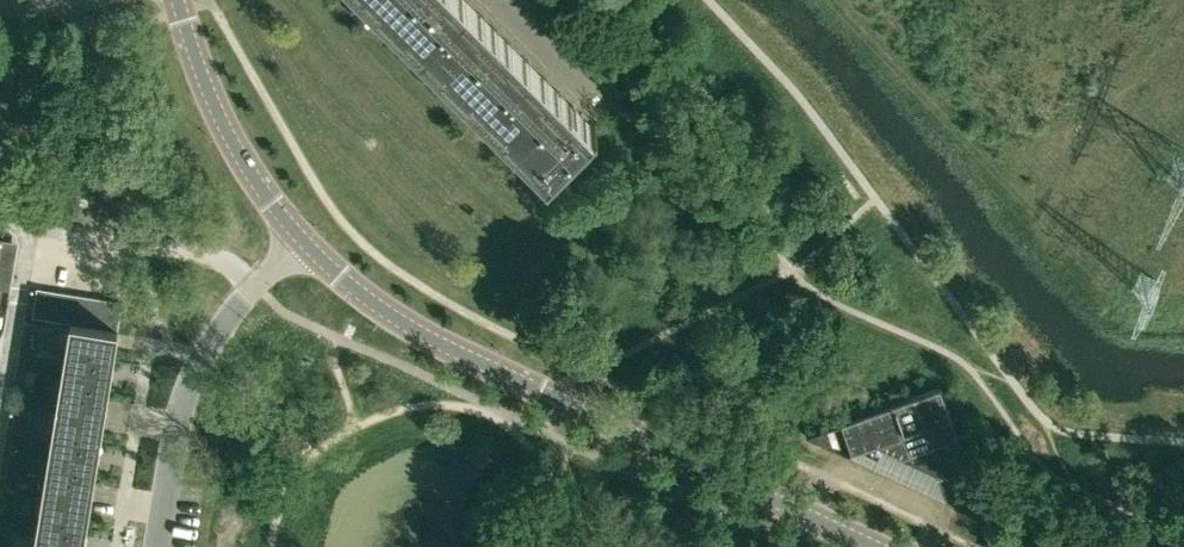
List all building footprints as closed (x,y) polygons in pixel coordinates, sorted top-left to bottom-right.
[(545,172),(593,125),(467,0),(372,0),(545,172)] [(531,2),(540,11),(551,0),(533,0),(531,2)] [(568,0),(551,0),(540,11),(549,20),(569,1),(568,0)] [(10,290),(15,260),(0,258),(0,288),(10,290)] [(52,290),(37,287),(32,316),(47,319),(52,290)] [(66,292),(52,290),(47,319),(61,321),(66,292)] [(61,321),(70,322),(75,322),(80,295),(66,292),(61,321)] [(94,297),(80,295),(75,322),(89,325),(94,297)] [(108,299),(94,297),(89,325),(103,327),(108,299)] [(122,302),(108,299),(103,327),(118,329),(122,302)] [(105,414),(107,400),(118,329),(103,327),(89,325),(75,322),(70,322),(57,406),(105,414)] [(806,436),(848,455),(876,445),(937,474),(947,501),(989,521),(941,387),(806,436)] [(91,498),(93,484),(105,414),(57,406),(43,490),(91,498)] [(83,546),(91,498),(43,490),(34,546),(83,546)]
